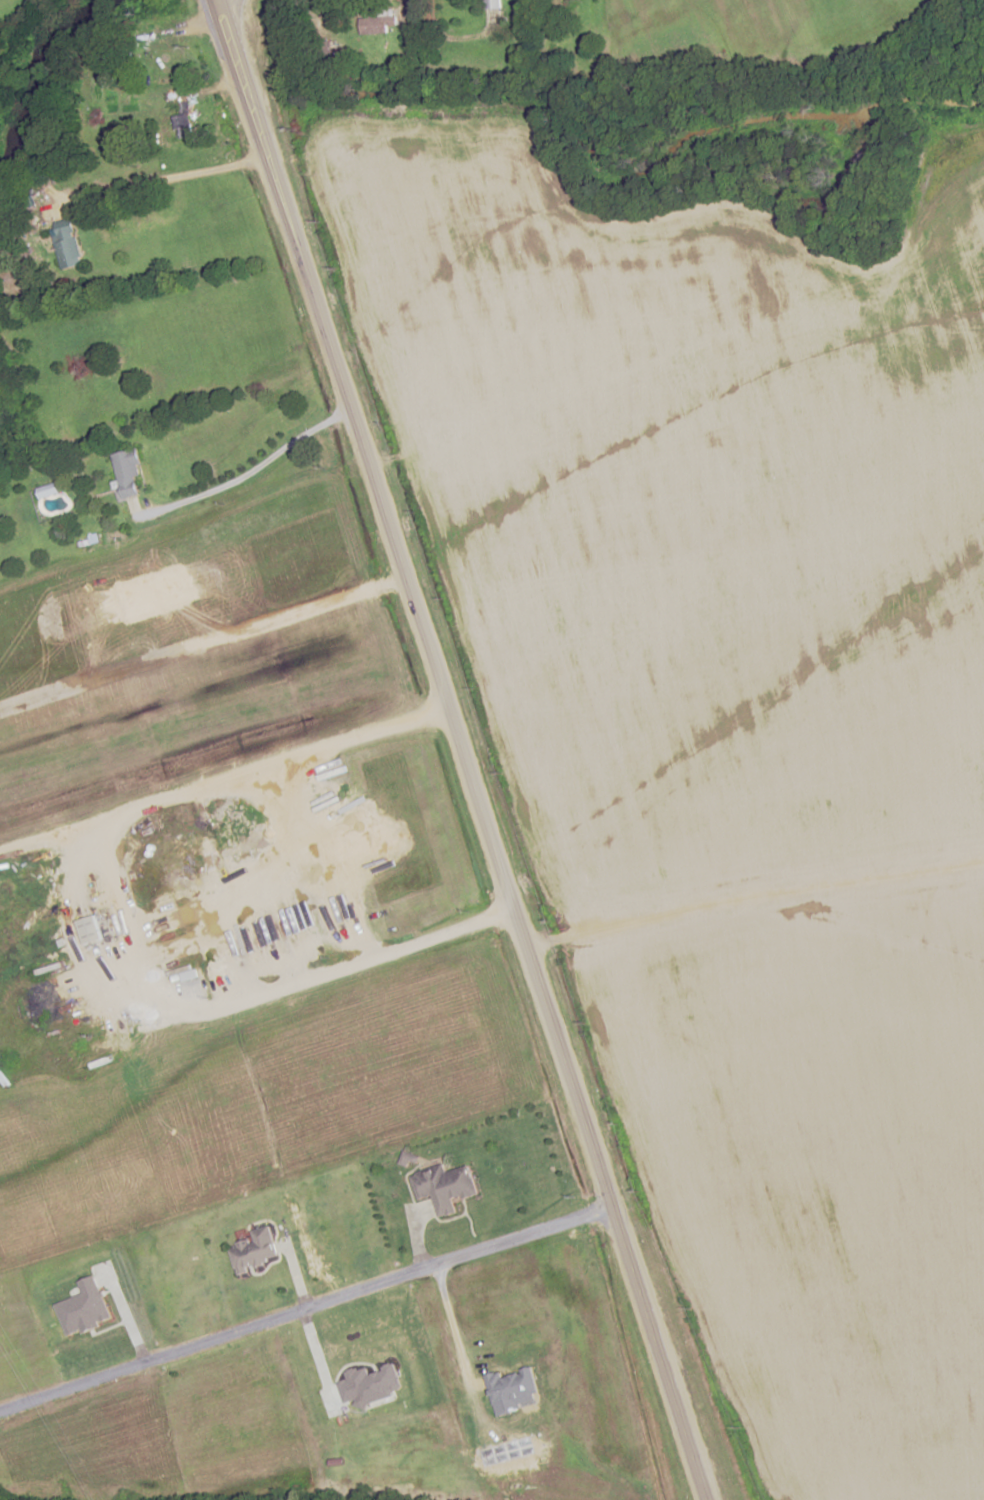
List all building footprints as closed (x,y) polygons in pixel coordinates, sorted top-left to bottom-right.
[(486,9),(501,9),(501,0),(486,0),(486,9)] [(398,33),(398,14),(361,14),(361,33),(398,33)] [(153,58),(153,70),(164,70),(164,58),(153,58)] [(175,102),(175,136),(190,136),(190,102),(175,102)] [(54,222),(62,268),(82,265),(74,218),(54,222)] [(122,499),(145,494),(134,448),(112,454),(122,499)] [(139,500),(129,500),(129,511),(139,511),(139,500)] [(77,920),(85,944),(103,938),(95,914),(77,920)] [(476,1193),(469,1165),(446,1172),(444,1164),(411,1173),(418,1199),(433,1195),(439,1217),(456,1213),(453,1200),(476,1193)] [(237,1271),(279,1260),(269,1223),(252,1228),(254,1237),(230,1244),(237,1271)]
